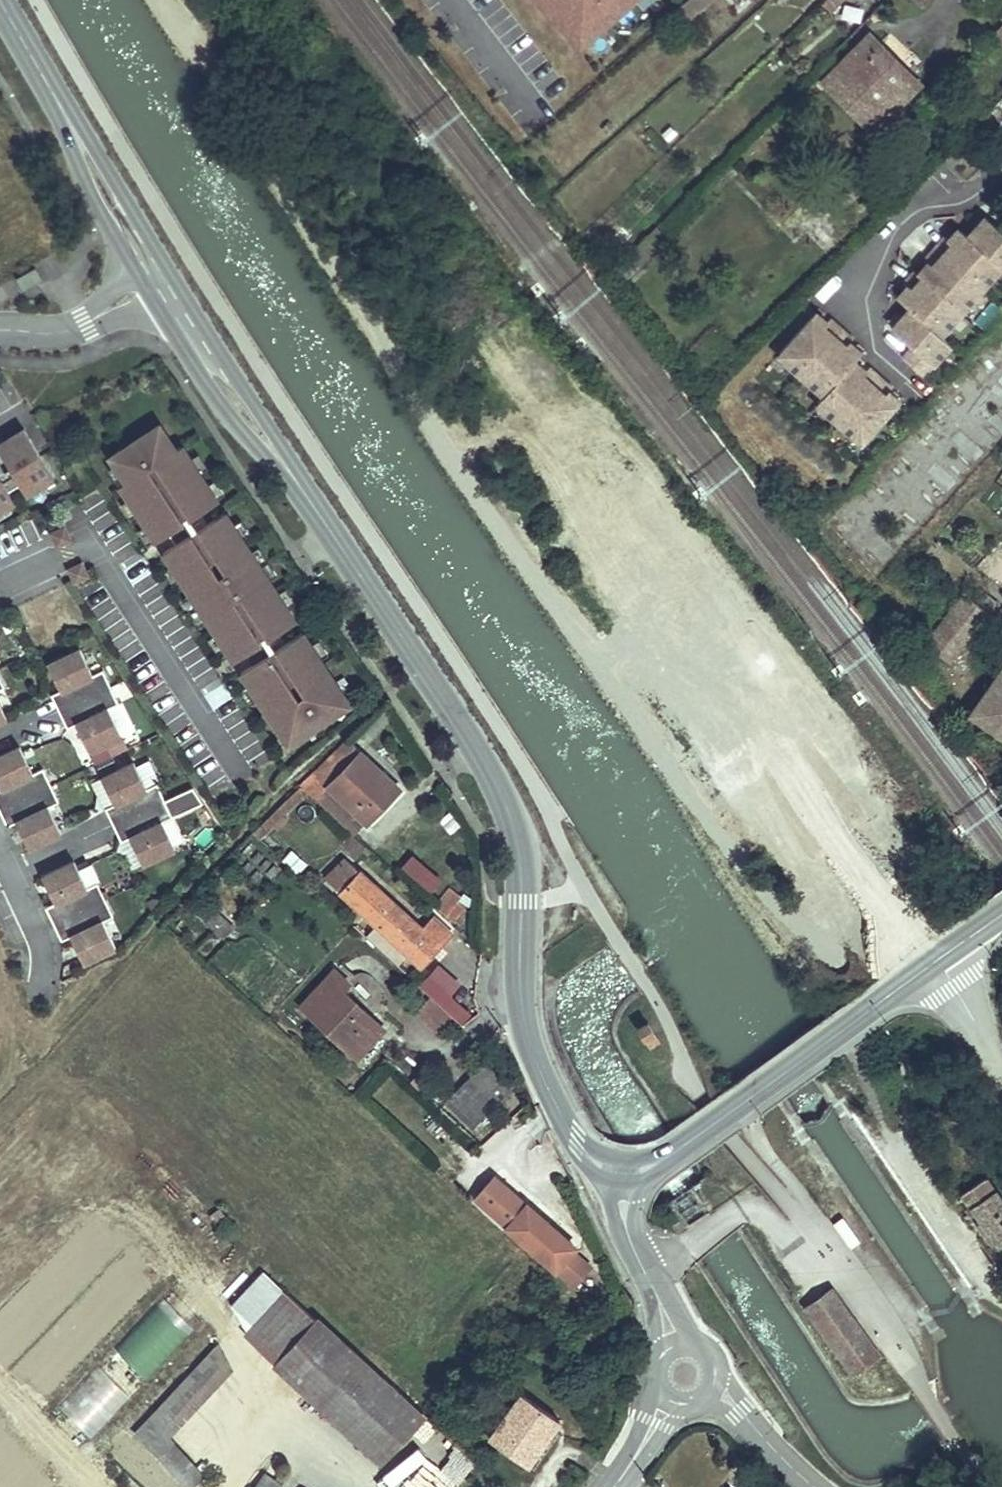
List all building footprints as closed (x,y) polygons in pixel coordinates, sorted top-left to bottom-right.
[(559,22),(566,16),(587,40),(633,0),(540,0),(559,22)] [(673,12),(682,22),(708,0),(687,0),(673,12)] [(822,3),(830,12),(842,0),(825,0),(822,3)] [(837,8),(835,22),(855,25),(857,11),(837,8)] [(587,40),(566,16),(559,22),(580,46),(587,40)] [(994,33),(1001,42),(1001,25),(994,33)] [(841,99),(853,86),(885,118),(918,84),(869,36),(824,83),(841,99)] [(841,99),(873,130),(885,118),(853,86),(841,99)] [(608,133),(613,127),(608,122),(602,129),(608,133)] [(668,141),(676,134),(670,127),(662,135),(668,141)] [(859,205),(864,210),(869,205),(865,200),(859,205)] [(952,244),(948,241),(944,237),(924,260),(928,263),(932,266),(921,278),(918,275),(914,272),(904,283),(908,286),(911,290),(901,301),(909,309),(892,329),(912,347),(902,358),(923,376),(950,345),(938,334),(949,322),(951,324),(961,313),(959,311),(969,299),(971,301),(991,279),(989,277),(999,265),(1001,267),(1001,227),(1000,230),(985,216),(967,237),(962,232),(952,244)] [(958,229),(948,241),(952,244),(962,232),(958,229)] [(57,253),(41,264),(47,273),(63,262),(57,253)] [(918,275),(921,278),(932,266),(928,263),(918,275)] [(897,298),(901,301),(911,290),(908,286),(897,298)] [(815,312),(812,316),(824,326),(827,322),(815,312)] [(824,326),(812,316),(779,354),(791,364),(789,366),(812,386),(813,384),(825,394),(818,402),(829,413),(828,415),(851,435),(852,433),(864,443),(897,405),(885,395),(889,391),(892,388),(880,377),(869,368),(866,371),(862,375),(851,365),(854,361),(858,357),(846,346),(850,343),(853,339),(841,329),(830,319),(827,322),(824,326)] [(861,353),(850,343),(846,346),(858,357),(861,353)] [(851,365),(862,375),(866,371),(854,361),(851,365)] [(900,402),(889,391),(885,395),(897,405),(900,402)] [(159,425),(110,457),(115,465),(126,482),(120,486),(156,542),(169,534),(176,544),(163,553),(234,662),(247,653),(254,664),(241,672),(286,741),(302,731),(304,735),(334,715),(332,711),(348,701),(303,632),(285,644),(278,633),(296,622),(225,513),(207,524),(201,513),(218,502),(182,446),(176,450),(159,425)] [(15,502),(9,492),(20,486),(26,496),(54,479),(24,429),(0,444),(0,453),(13,475),(2,482),(0,478),(0,511),(15,502)] [(109,469),(120,486),(126,482),(115,465),(109,469)] [(82,563),(68,570),(74,583),(88,576),(82,563)] [(999,603),(981,589),(973,600),(988,612),(990,614),(999,603)] [(988,612),(973,600),(966,594),(926,644),(949,662),(988,612)] [(80,649),(48,664),(60,691),(51,695),(59,712),(109,688),(102,671),(93,675),(80,649)] [(971,714),(1001,736),(1001,670),(971,714)] [(109,688),(59,712),(67,728),(76,724),(89,750),(121,735),(108,708),(117,704),(109,688)] [(348,701),(332,711),(334,715),(350,705),(348,701)] [(121,735),(134,729),(121,702),(117,704),(108,708),(121,735)] [(302,731),(286,741),(289,745),(304,735),(302,731)] [(47,747),(58,776),(78,769),(66,739),(47,747)] [(300,786),(319,803),(321,801),(332,791),(363,821),(366,824),(400,789),(347,739),(300,786)] [(0,756),(0,788),(0,789),(0,811),(7,826),(16,822),(29,848),(61,833),(48,807),(57,802),(42,769),(33,773),(20,747),(0,756)] [(106,808),(113,825),(164,801),(156,784),(147,789),(134,762),(102,777),(115,804),(106,808)] [(164,801),(113,825),(121,841),(130,837),(143,864),(175,848),(163,822),(202,803),(191,788),(164,801)] [(363,821),(332,791),(321,801),(354,830),(363,821)] [(351,834),(342,844),(356,856),(365,847),(351,834)] [(412,854),(400,866),(430,895),(442,882),(412,854)] [(345,859),(325,878),(421,965),(451,933),(434,916),(421,929),(345,859)] [(74,861),(42,876),(55,903),(46,907),(54,924),(104,900),(96,883),(87,888),(74,861)] [(449,889),(435,908),(446,916),(460,897),(449,889)] [(460,897),(446,916),(452,921),(467,902),(460,897)] [(104,900),(54,924),(62,941),(71,936),(83,963),(115,948),(103,921),(112,917),(104,900)] [(217,912),(207,923),(223,938),(233,927),(217,912)] [(437,966),(418,986),(430,997),(452,1017),(460,1025),(471,1013),(451,994),(458,986),(437,966)] [(334,969),(300,1005),(356,1057),(382,1029),(342,991),(349,983),(334,969)] [(452,1017),(430,997),(416,1012),(437,1032),(452,1017)] [(646,1023),(635,1030),(646,1049),(657,1041),(646,1023)] [(485,1064),(446,1103),(472,1127),(495,1104),(491,1100),(506,1084),(485,1064)] [(506,1084),(491,1100),(495,1104),(510,1088),(506,1084)] [(500,1178),(481,1199),(575,1285),(591,1268),(576,1254),(580,1251),(500,1178)] [(962,1194),(999,1249),(1001,1247),(1001,1201),(986,1178),(962,1194)] [(220,1208),(211,1216),(222,1229),(225,1226),(220,1220),(225,1215),(220,1208)] [(256,1323),(284,1291),(265,1273),(236,1305),(256,1323)] [(831,1284),(804,1303),(850,1370),(877,1352),(831,1284)] [(278,1363),(316,1321),(284,1291),(256,1323),(246,1333),(278,1363)] [(77,1448),(195,1330),(162,1298),(44,1415),(77,1448)] [(619,1313),(609,1304),(601,1314),(610,1323),(619,1313)] [(299,1382),(338,1340),(316,1321),(278,1363),(299,1382)] [(381,1459),(421,1417),(338,1340),(299,1382),(381,1459)] [(231,1370),(218,1346),(136,1434),(186,1486),(193,1486),(206,1476),(169,1436),(231,1370)] [(557,1421),(520,1394),(488,1438),(525,1465),(557,1421)] [(443,1403),(430,1418),(448,1434),(461,1419),(443,1403)] [(281,1486),(264,1474),(254,1486),(280,1486),(281,1486)]
